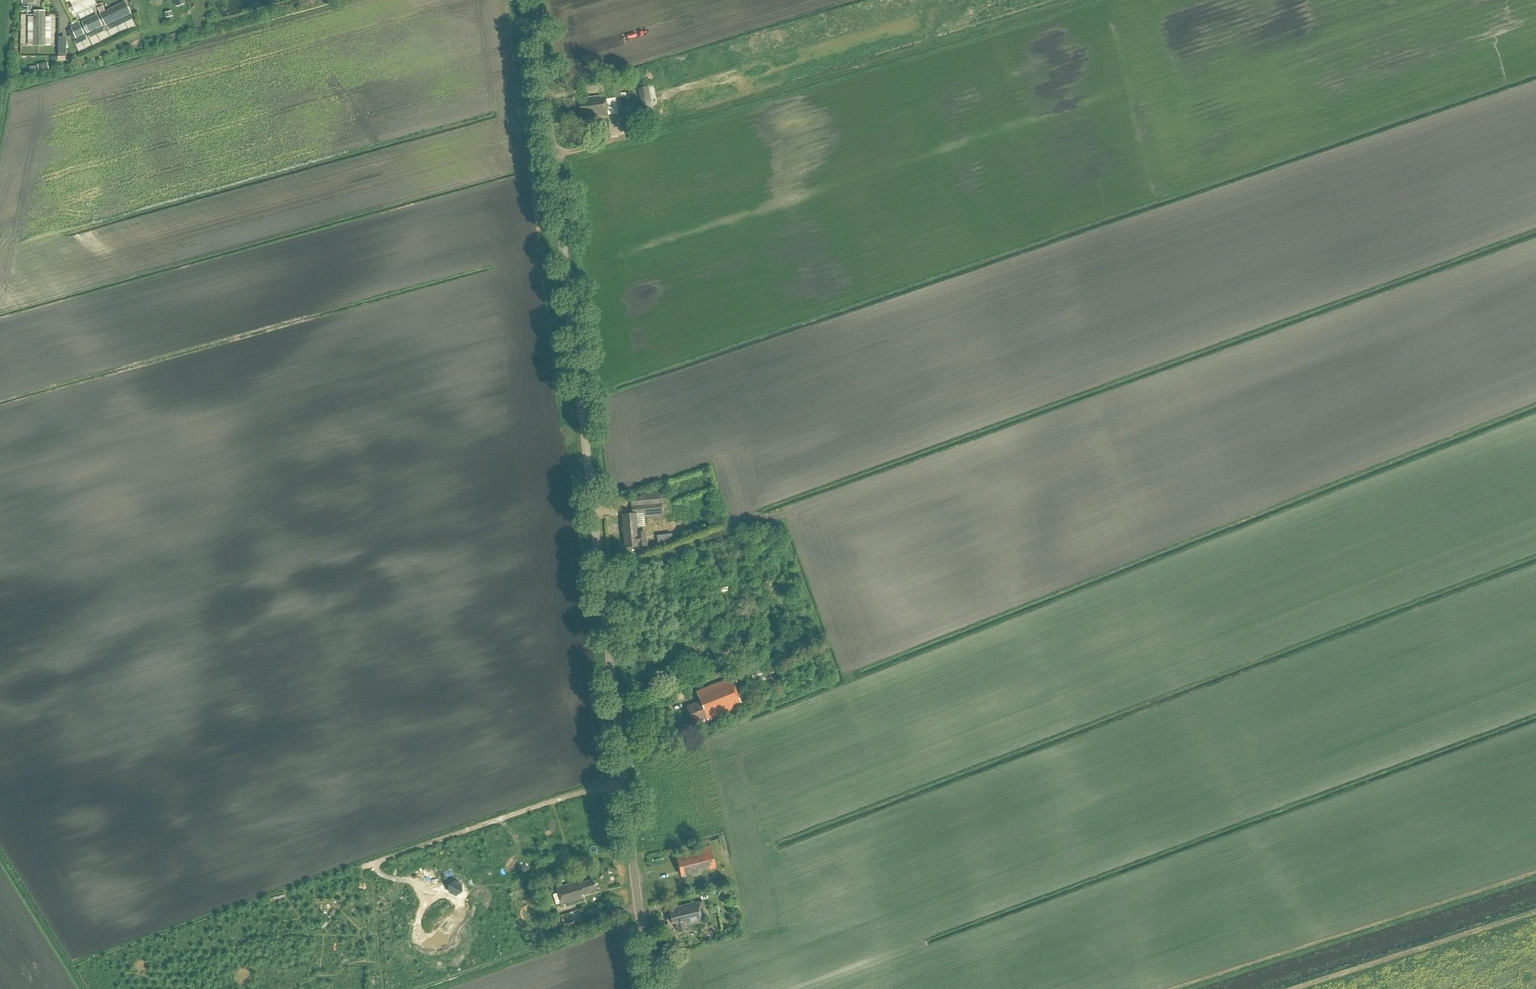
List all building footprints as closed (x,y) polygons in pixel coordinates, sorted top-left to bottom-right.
[(22,11),(28,11),(28,4),(35,4),(35,0),(22,0),(22,11)] [(74,11),(70,3),(65,5),(69,13),(74,11)] [(34,11),(34,47),(45,47),(45,11),(34,11)] [(48,73),(46,63),(36,65),(37,75),(48,73)] [(608,97),(606,98),(606,96),(580,99),(582,118),(608,114),(606,102),(613,101),(612,99),(621,98),(622,112),(631,111),(629,93),(620,94),(619,83),(606,85),(608,97)] [(650,103),(648,87),(637,89),(640,105),(650,103)] [(660,495),(641,497),(642,514),(643,514),(644,517),(662,516),(660,495)] [(635,514),(622,516),(625,548),(638,547),(646,546),(645,533),(639,533),(638,527),(636,527),(635,514)] [(761,670),(749,675),(754,687),(766,682),(761,670)] [(700,702),(686,707),(693,724),(706,719),(707,721),(742,707),(731,679),(696,692),(700,702)] [(675,853),(680,874),(715,865),(710,845),(675,853)] [(417,892),(427,897),(437,892),(448,892),(454,895),(460,892),(460,885),(454,882),(448,885),(437,885),(437,879),(427,874),(417,879),(417,892)] [(545,882),(547,887),(557,884),(556,879),(545,882)] [(578,882),(556,888),(561,905),(583,899),(581,895),(596,891),(592,880),(578,884),(578,882)] [(686,930),(686,927),(701,923),(696,902),(668,910),(672,924),(676,923),(676,927),(677,926),(678,932),(686,930)]
